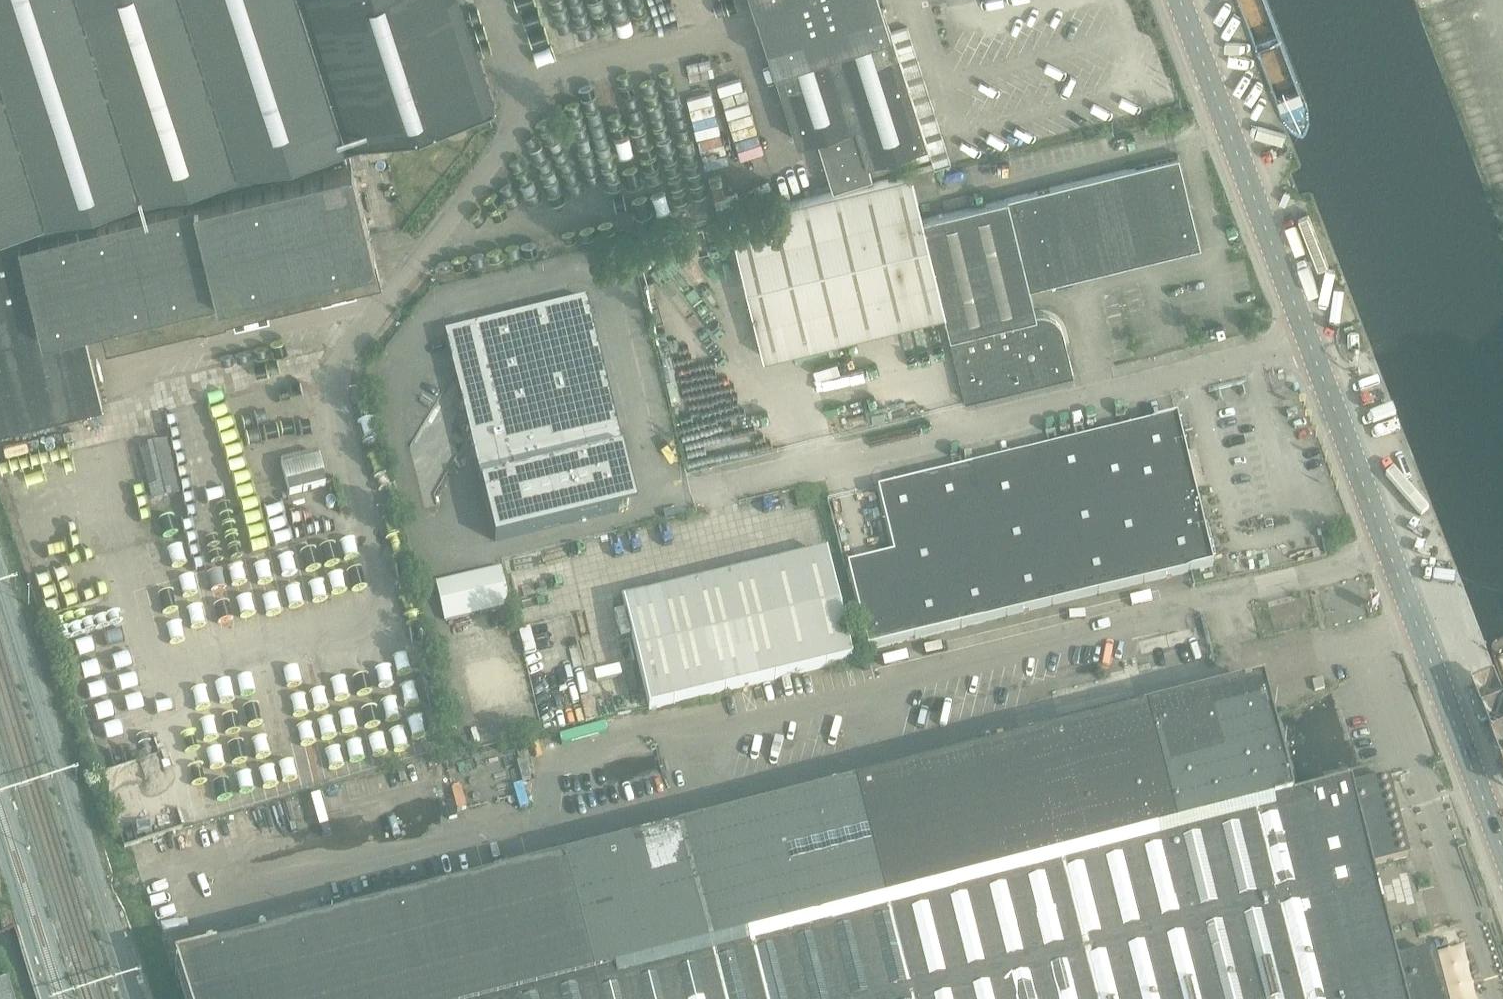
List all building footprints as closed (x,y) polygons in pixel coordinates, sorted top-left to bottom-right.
[(103,406),(83,326),(101,322),(107,345),(380,278),(347,142),(492,104),(459,0),(0,0),(0,430),(103,406)] [(755,8),(762,29),(767,45),(770,55),(798,142),(816,136),(833,188),(872,176),(868,162),(926,144),(891,33),(883,9),(880,0),(752,0),(755,8)] [(1035,287),(1200,247),(1178,157),(943,214),(951,245),(930,250),(944,307),(948,305),(955,335),(1037,315),(1036,315),(1030,289),(1035,287)] [(729,217),(763,357),(943,313),(965,402),(966,401),(1073,375),(1066,345),(1063,331),(1060,325),(1055,320),(1050,316),(1043,315),(1037,315),(955,335),(948,305),(944,307),(930,250),(951,245),(943,214),(922,219),(918,201),(940,196),(933,166),(911,172),(911,174),(729,217)] [(587,300),(473,328),(509,477),(481,484),(495,542),(523,535),(619,512),(618,508),(628,506),(620,472),(628,470),(587,300)] [(887,408),(866,413),(869,425),(890,420),(887,408)] [(877,491),(893,555),(847,566),(867,650),(982,623),(1199,570),(1200,572),(1204,571),(1204,569),(1213,567),(1194,492),(1176,418),(877,491)] [(802,562),(624,605),(649,710),(852,661),(826,556),(825,551),(801,557),(802,562)] [(372,916),(332,927),(235,952),(175,967),(185,998),(1445,998),(1433,954),(1394,964),(1369,867),(1408,857),(1388,779),(1349,789),(1291,804),(1262,688),(1252,690),(1224,698),(1206,702),(1171,711),(1165,713),(1164,712),(1164,713),(1147,717),(1147,716),(1146,716),(1147,717),(873,788),(680,837),(526,877),(449,896),(372,916)] [(8,981),(0,984),(0,998),(14,998),(8,981)]
